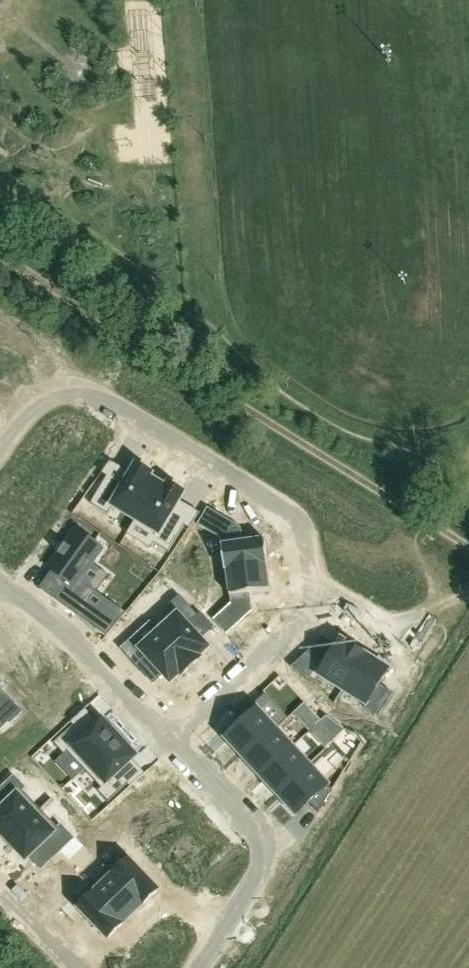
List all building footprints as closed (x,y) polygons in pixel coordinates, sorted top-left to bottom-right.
[(158,482),(150,478),(152,475),(136,465),(131,474),(124,486),(107,476),(90,504),(108,515),(113,507),(135,520),(158,482)] [(168,484),(166,487),(158,482),(135,520),(158,534),(153,543),(169,553),(185,526),(170,517),(180,501),(184,494),(168,484)] [(223,527),(204,515),(198,525),(220,539),(225,572),(227,571),(227,570),(266,565),(266,566),(268,566),(265,539),(243,542),(241,528),(236,525),(223,527)] [(92,564),(102,550),(94,544),(96,541),(82,531),(80,534),(76,531),(49,568),(52,570),(59,576),(47,593),(76,615),(94,590),(94,589),(80,579),(92,564)] [(238,614),(252,612),(250,594),(270,591),(266,566),(266,565),(227,570),(227,571),(231,604),(213,620),(221,629),(238,614)] [(159,631),(159,632),(191,667),(201,658),(200,657),(209,648),(201,640),(188,625),(199,616),(180,595),(168,606),(177,615),(159,631)] [(91,625),(107,636),(126,613),(109,601),(91,625)] [(203,603),(197,608),(205,617),(211,611),(203,603)] [(21,705),(40,687),(28,675),(30,672),(41,662),(33,652),(37,649),(22,633),(18,636),(9,627),(0,636),(0,662),(10,672),(13,676),(3,685),(21,705)] [(132,639),(121,649),(139,670),(150,660),(164,675),(171,683),(180,675),(182,676),(191,667),(159,632),(141,648),(132,639)] [(308,652),(291,667),(315,682),(319,675),(343,690),(365,655),(363,654),(365,650),(351,642),(349,645),(341,640),(337,646),(326,663),(308,652)] [(365,655),(343,690),(365,704),(363,707),(378,717),(393,693),(379,685),(389,669),(365,655)] [(9,722),(11,724),(23,712),(0,688),(0,712),(9,722)] [(234,719),(240,725),(225,739),(244,759),(277,730),(252,703),(234,719)] [(305,704),(292,717),(308,734),(321,721),(305,704)] [(40,725),(31,715),(19,726),(29,736),(40,725)] [(321,721),(308,734),(324,751),(346,731),(327,716),(321,721)] [(74,726),(54,744),(64,755),(68,752),(84,770),(122,735),(113,724),(110,727),(102,718),(98,722),(83,736),(74,726)] [(277,730),(244,759),(261,777),(293,747),(277,730)] [(122,735),(84,770),(101,788),(97,791),(108,803),(128,784),(118,774),(133,760),(137,757),(129,748),(132,745),(122,735)] [(293,747),(261,777),(277,795),(309,765),(293,747)] [(296,815),(309,803),(318,813),(333,790),(309,765),(277,795),(296,815)] [(7,841),(40,809),(23,791),(25,788),(14,776),(0,789),(0,804),(3,808),(0,811),(0,834),(7,841)] [(40,809),(7,841),(26,861),(31,856),(41,846),(53,859),(61,851),(74,839),(61,825),(58,828),(40,809)] [(74,839),(61,851),(69,860),(84,846),(75,838),(74,839)] [(121,850),(104,867),(107,870),(142,907),(160,890),(121,850)] [(107,870),(90,887),(125,923),(142,907),(107,870)] [(90,887),(73,904),(108,940),(125,923),(90,887)]
